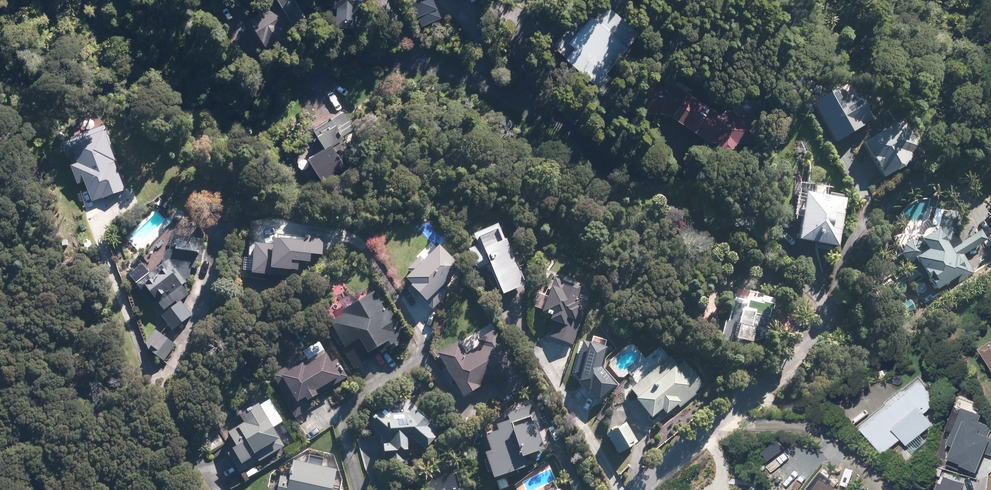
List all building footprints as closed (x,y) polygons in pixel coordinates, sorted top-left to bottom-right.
[(276,2),(246,20),(263,48),(306,24),(291,0),(274,0),(276,2)] [(331,26),(352,28),(353,10),(357,10),(358,0),(329,0),(328,8),(333,9),(331,26)] [(413,18),(415,17),(419,27),(439,18),(431,0),(406,0),(413,18)] [(568,48),(558,59),(597,90),(607,78),(603,74),(637,33),(604,6),(591,22),(585,17),(578,25),(573,21),(564,32),(568,36),(562,44),(568,48)] [(751,116),(735,115),(731,110),(723,110),(719,114),(717,114),(693,98),(674,86),(644,85),(643,114),(666,114),(668,115),(667,117),(707,142),(713,142),(713,148),(734,149),(734,143),(749,144),(751,116)] [(314,136),(312,137),(320,149),(304,159),(319,181),(342,166),(332,151),(339,146),(336,141),(339,138),(331,125),(328,120),(311,131),(314,136)] [(103,127),(65,141),(74,166),(67,168),(74,187),(81,184),(88,202),(125,189),(103,127)] [(890,128),(861,145),(882,178),(910,161),(890,128)] [(800,195),(793,243),(834,249),(842,202),(800,195)] [(938,229),(937,235),(936,235),(933,232),(916,242),(909,241),(901,246),(899,255),(904,262),(914,265),(915,266),(916,265),(933,292),(944,285),(948,290),(974,274),(961,256),(985,240),(979,231),(959,244),(955,237),(959,218),(939,214),(936,228),(938,229)] [(485,265),(499,297),(521,287),(494,226),(471,236),(475,247),(466,251),(474,270),(485,265)] [(161,265),(134,286),(152,308),(156,304),(162,311),(174,302),(176,304),(160,317),(171,331),(190,316),(179,302),(187,295),(180,287),(185,283),(184,282),(188,278),(189,269),(193,270),(194,262),(200,262),(203,240),(170,236),(168,251),(166,251),(162,255),(161,265)] [(409,274),(402,281),(408,287),(407,288),(423,304),(423,303),(431,311),(449,293),(442,285),(457,270),(435,248),(422,261),(418,258),(405,270),(409,274)] [(548,289),(539,315),(548,318),(547,322),(553,324),(549,337),(571,345),(584,309),(574,305),(574,304),(572,303),(577,288),(552,280),(549,289),(548,289)] [(762,292),(742,291),(740,304),(730,303),(729,320),(724,319),(722,345),(759,346),(759,327),(774,327),(775,311),(767,311),(767,299),(761,299),(762,292)] [(343,315),(328,324),(343,349),(340,351),(352,370),(362,365),(358,359),(375,349),(377,353),(380,351),(382,355),(402,343),(398,335),(401,333),(387,309),(383,311),(372,293),(341,311),(343,315)] [(174,346),(154,330),(144,343),(147,351),(153,357),(162,362),(174,346)] [(456,342),(435,354),(462,398),(478,387),(490,379),(501,398),(526,383),(494,330),(476,341),(479,346),(464,355),(456,342)] [(978,350),(990,371),(990,342),(978,350)] [(281,400),(293,419),(312,408),(308,401),(314,397),(312,393),(331,381),(333,386),(346,378),(335,360),(328,365),(322,355),(301,369),(299,365),(287,373),(284,368),(270,377),(277,387),(281,384),(288,396),(281,400)] [(667,358),(628,390),(635,398),(632,400),(648,419),(659,410),(663,415),(675,405),(678,408),(694,395),(693,394),(701,387),(681,363),(675,368),(667,358)] [(918,382),(860,431),(882,456),(900,440),(906,447),(932,425),(924,415),(937,404),(918,382)] [(240,425),(225,434),(233,448),(229,450),(238,466),(254,457),(257,462),(283,447),(272,429),(270,430),(255,405),(236,417),(240,425)] [(481,455),(489,479),(526,467),(522,457),(539,451),(533,432),(537,430),(529,406),(504,415),(506,422),(492,427),(494,432),(482,437),(487,453),(481,455)] [(410,438),(422,450),(438,431),(412,409),(408,413),(391,414),(382,407),(366,426),(380,439),(380,454),(386,454),(386,464),(400,464),(400,452),(403,452),(404,440),(410,438)] [(616,455),(636,443),(623,423),(604,435),(616,455)] [(333,471),(320,468),(322,459),(308,456),(306,465),(290,462),(286,480),(277,478),(274,489),(329,489),(333,471)] [(420,479),(424,489),(459,489),(454,474),(439,478),(438,476),(434,478),(433,476),(420,479)] [(813,489),(835,489),(832,487),(830,489),(819,481),(813,489)]
